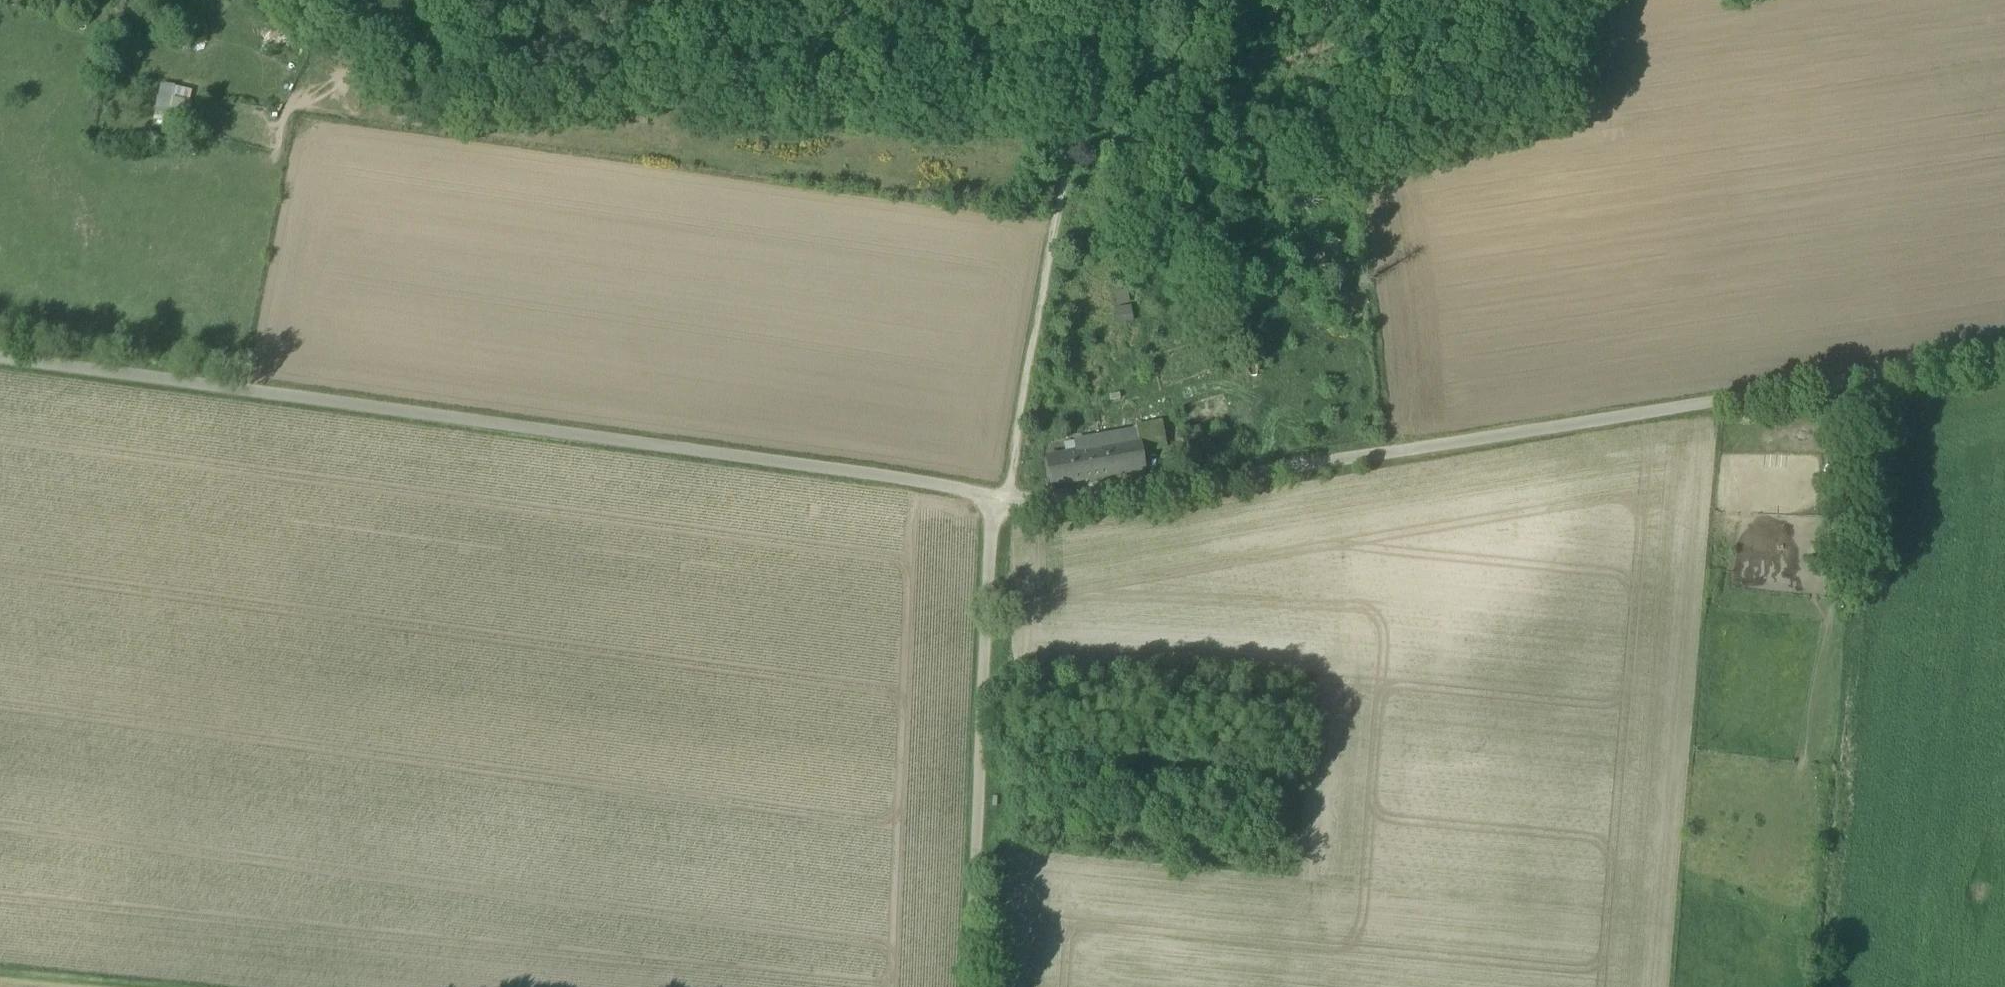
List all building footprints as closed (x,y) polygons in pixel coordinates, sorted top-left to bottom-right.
[(161,82),(154,113),(185,120),(192,89),(161,82)] [(1117,318),(1130,318),(1130,295),(1117,295),(1117,318)] [(1136,431),(1140,453),(1164,449),(1160,423),(1134,427),(1134,431),(1136,431)] [(1046,458),(1051,487),(1143,470),(1140,453),(1136,431),(1134,431),(1075,442),(1077,453),(1046,458)]
